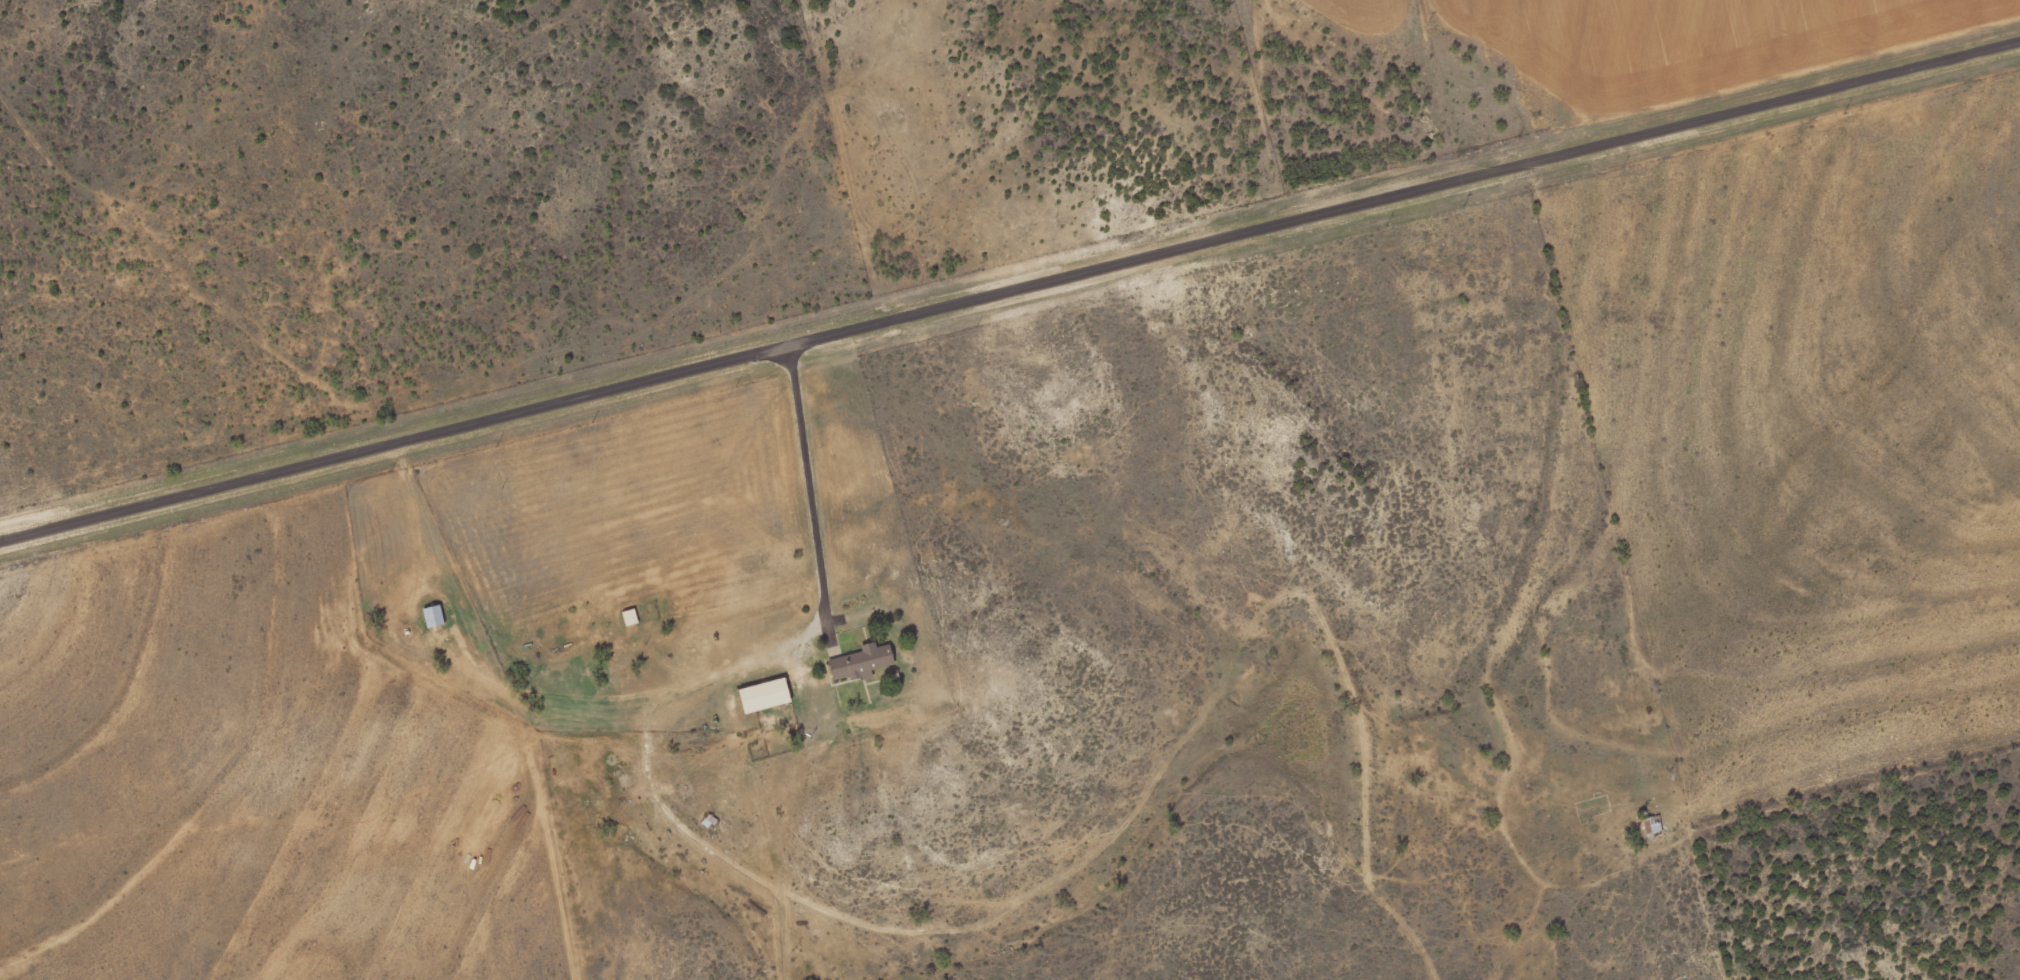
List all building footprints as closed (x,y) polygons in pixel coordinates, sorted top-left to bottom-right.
[(429,627),(446,623),(441,604),(424,608),(429,627)] [(627,626),(640,622),(635,608),(623,611),(627,626)] [(891,643),(878,646),(876,640),(863,644),(864,650),(830,658),(834,679),(853,675),(854,680),(874,675),(872,668),(896,663),(891,643)] [(745,712),(793,702),(787,677),(740,688),(745,712)]
